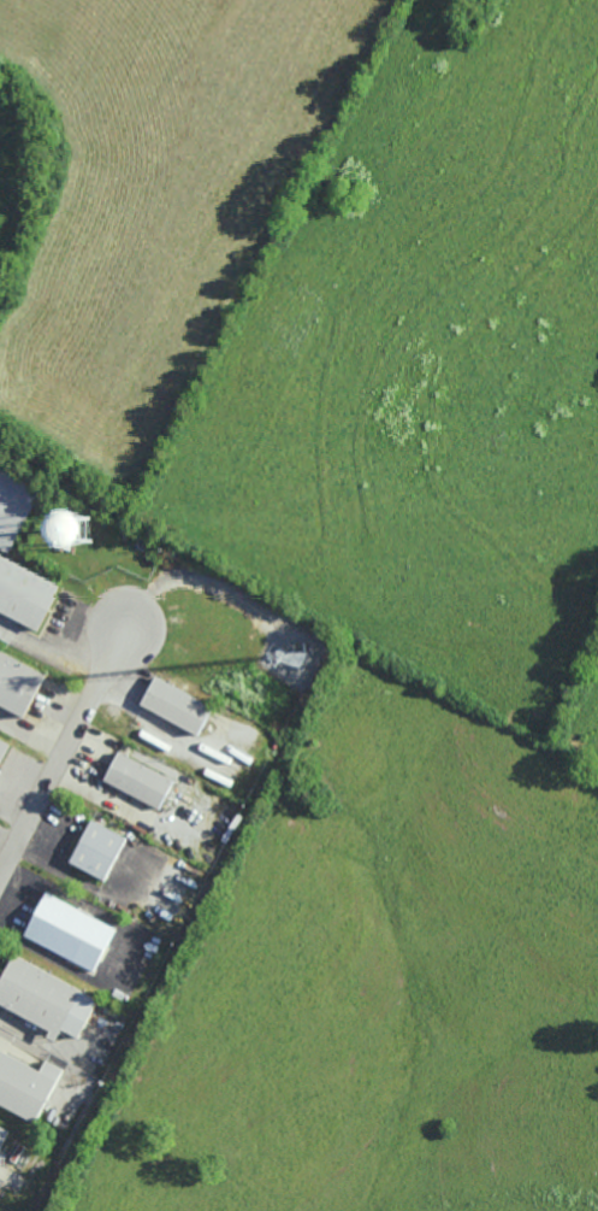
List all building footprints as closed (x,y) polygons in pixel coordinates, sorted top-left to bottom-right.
[(12,555),(43,489),(0,469),(0,549),(12,555)] [(93,514),(61,515),(63,550),(94,548),(93,514)] [(42,628),(61,584),(0,559),(0,611),(42,628)] [(46,672),(0,651),(0,704),(25,716),(46,672)] [(199,734),(214,706),(156,677),(141,705),(199,734)] [(11,742),(0,737),(0,765),(11,742)] [(104,781),(160,809),(174,779),(119,752),(104,781)] [(71,863),(106,880),(126,837),(91,820),(71,863)] [(98,969),(116,925),(43,894),(25,938),(98,969)] [(13,955),(0,982),(0,1004),(51,1030),(48,1037),(57,1041),(63,1029),(79,1037),(99,998),(13,955)] [(0,1049),(0,1104),(38,1122),(63,1069),(46,1061),(42,1069),(0,1049)] [(9,1129),(0,1124),(0,1149),(9,1129)]
